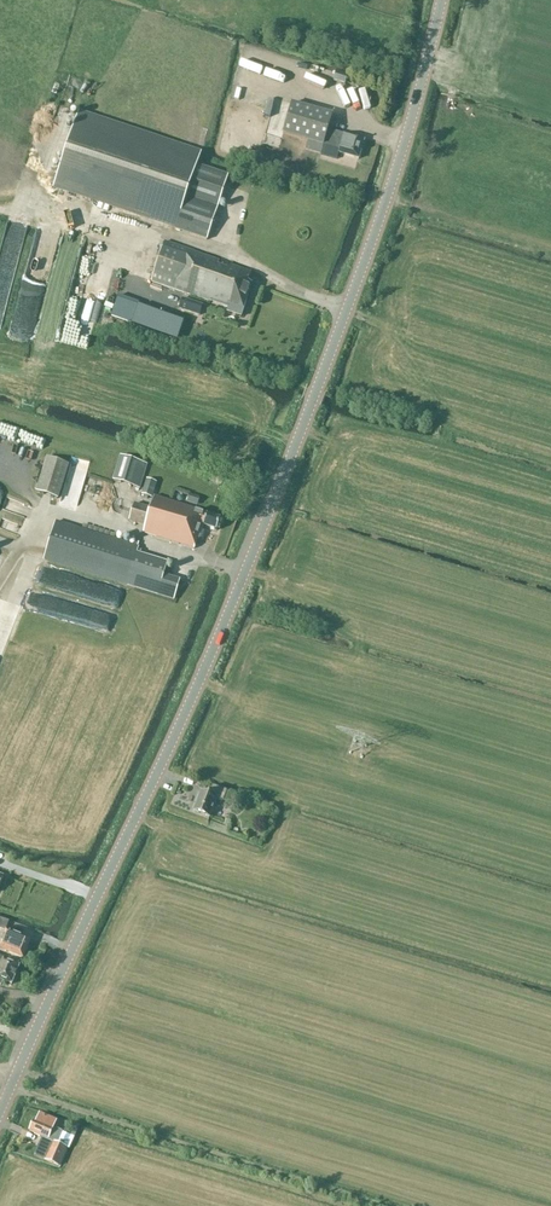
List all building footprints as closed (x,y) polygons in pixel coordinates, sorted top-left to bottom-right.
[(278,89),(287,69),(267,60),(258,81),(278,89)] [(345,85),(347,77),(336,73),(333,82),(345,85)] [(358,159),(364,140),(328,130),(332,116),(291,104),(283,134),(308,141),(305,150),(320,154),(323,146),(339,150),(338,154),(358,159)] [(209,234),(228,176),(196,166),(200,156),(118,129),(99,186),(180,213),(177,224),(209,234)] [(220,262),(180,248),(164,242),(151,281),(228,308),(227,313),(241,317),(252,284),(247,283),(251,273),(229,265),(228,269),(219,266),(220,262)] [(201,316),(204,306),(182,299),(179,309),(201,316)] [(177,341),(183,323),(117,300),(111,318),(177,341)] [(125,444),(122,457),(120,456),(113,480),(134,487),(141,489),(152,452),(125,444)] [(47,458),(45,465),(36,492),(57,499),(68,464),(47,458)] [(151,498),(156,483),(146,479),(141,495),(151,498)] [(187,502),(197,505),(200,498),(190,494),(187,502)] [(194,510),(154,497),(150,509),(134,504),(129,521),(145,526),(143,534),(194,549),(197,539),(199,540),(203,527),(216,531),(220,519),(194,511),(194,510)] [(167,563),(136,554),(138,547),(56,522),(44,561),(174,601),(180,581),(163,576),(167,563)] [(239,797),(226,792),(213,787),(209,795),(201,792),(194,812),(210,818),(217,799),(223,801),(235,806),(239,797)] [(22,959),(29,941),(11,934),(4,951),(22,959)] [(1,986),(3,981),(12,985),(19,966),(3,960),(4,958),(0,956),(0,985),(1,986)] [(56,1121),(40,1114),(37,1121),(34,1119),(29,1131),(42,1137),(42,1138),(54,1143),(56,1144),(61,1132),(53,1128),(56,1121)] [(56,1144),(54,1143),(46,1162),(59,1168),(68,1149),(56,1144)]
